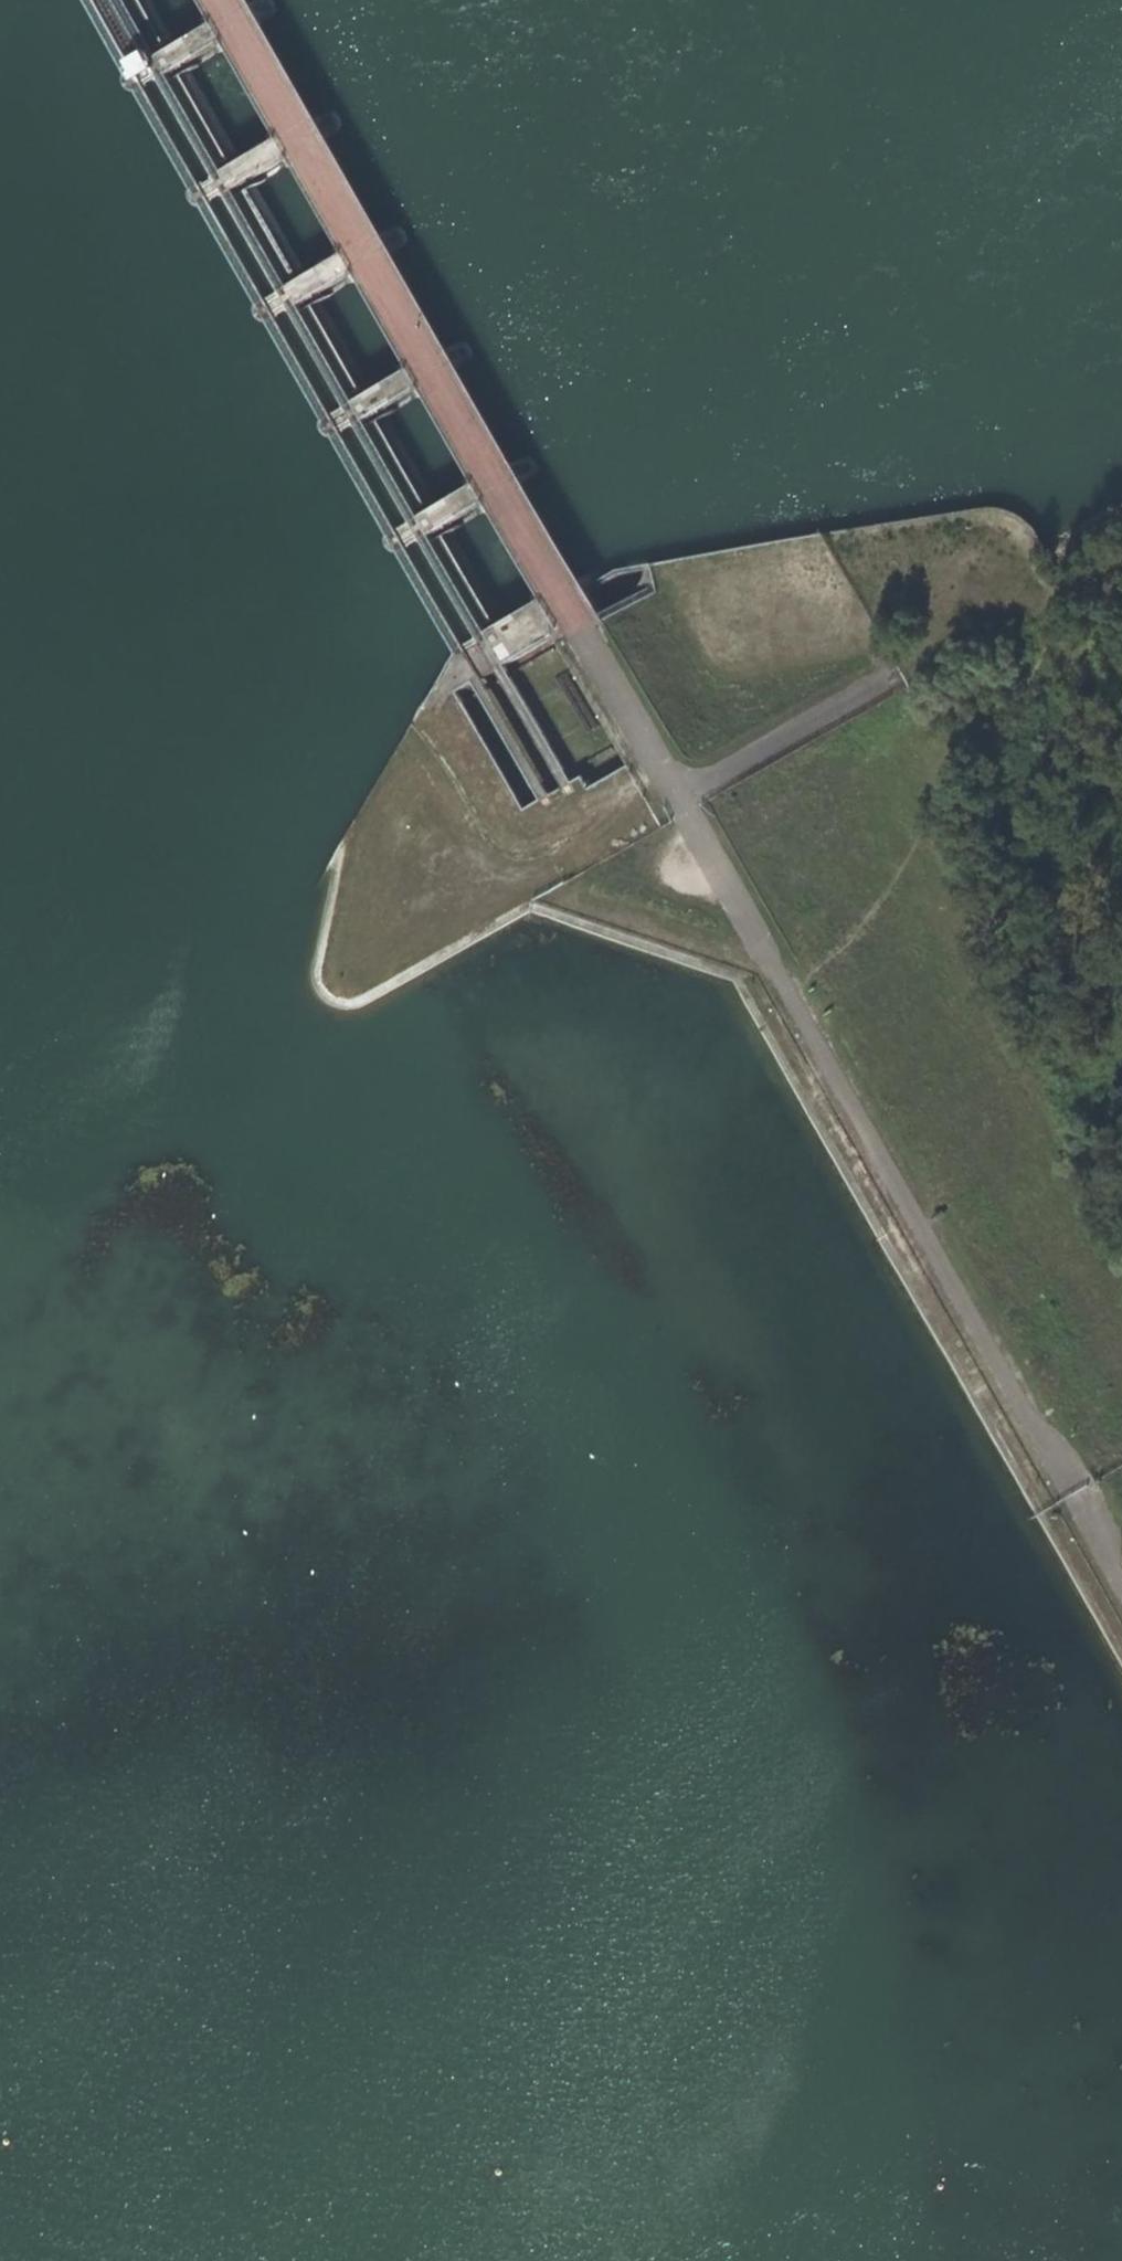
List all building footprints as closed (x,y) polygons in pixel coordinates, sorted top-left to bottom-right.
[(238,0),(201,0),(215,26),(158,58),(125,0),(84,0),(456,648),(419,706),(432,714),(450,695),(598,611),(584,588),(238,0)]
